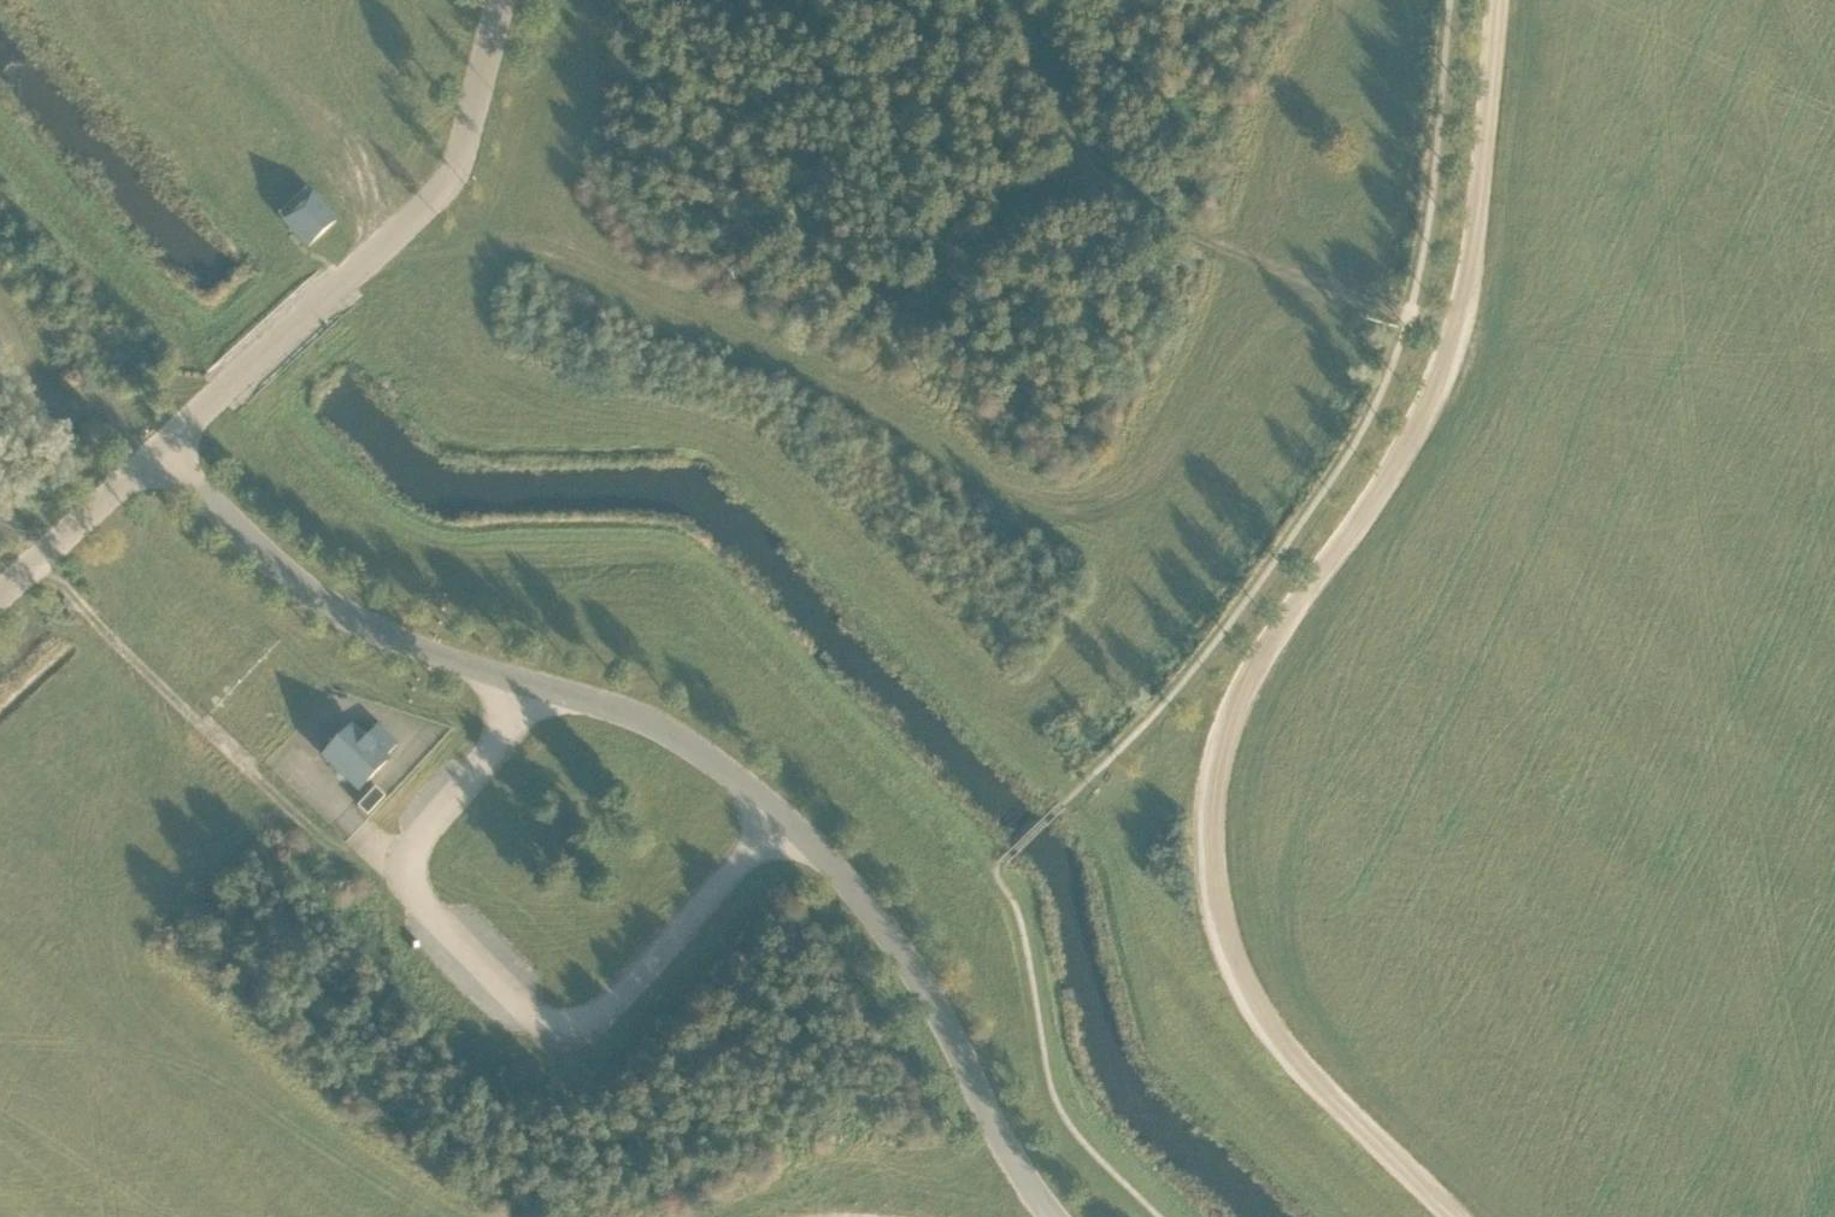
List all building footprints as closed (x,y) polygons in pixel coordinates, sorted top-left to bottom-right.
[(337,220),(305,188),(277,215),(309,247),(337,220)] [(391,758),(352,723),(320,758),(359,793),(391,758)] [(384,795),(375,786),(358,804),(367,813),(384,795)]
